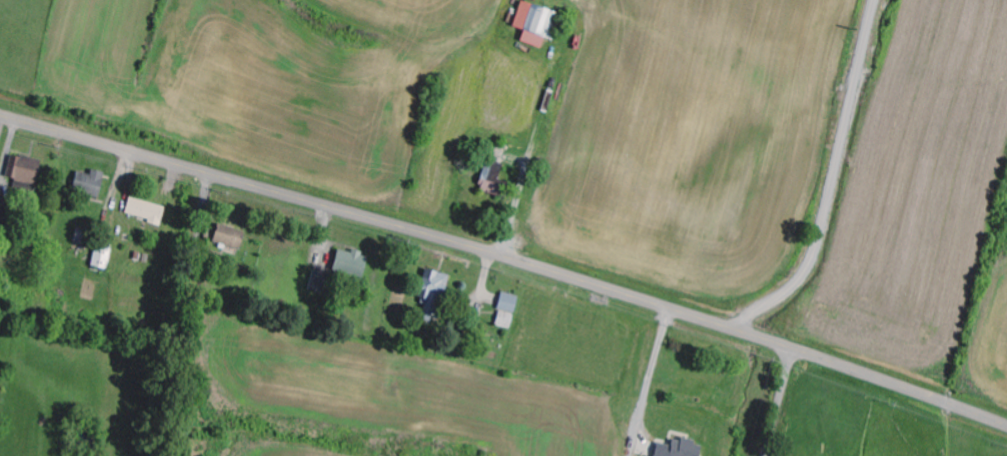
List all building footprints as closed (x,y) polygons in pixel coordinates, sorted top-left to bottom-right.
[(516,28),(527,31),(524,43),(545,50),(547,39),(555,42),(563,14),(524,2),(516,28)] [(44,161),(12,155),(7,182),(39,188),(44,161)] [(74,192),(101,198),(107,174),(94,171),(92,175),(79,172),(74,192)] [(6,220),(11,200),(0,197),(0,219),(6,220)] [(134,202),(129,219),(165,229),(170,212),(134,202)] [(223,229),(217,250),(245,259),(251,237),(223,229)] [(94,267),(109,271),(114,247),(99,244),(94,267)] [(336,271),(365,279),(371,257),(354,252),(354,254),(342,250),(336,271)] [(450,276),(429,271),(421,303),(428,305),(425,320),(439,323),(450,276)] [(311,291),(328,294),(332,275),(315,272),(311,291)] [(521,298),(505,293),(497,326),(512,330),(521,298)] [(658,455),(703,455),(706,444),(675,437),(673,445),(661,442),(658,455)]
